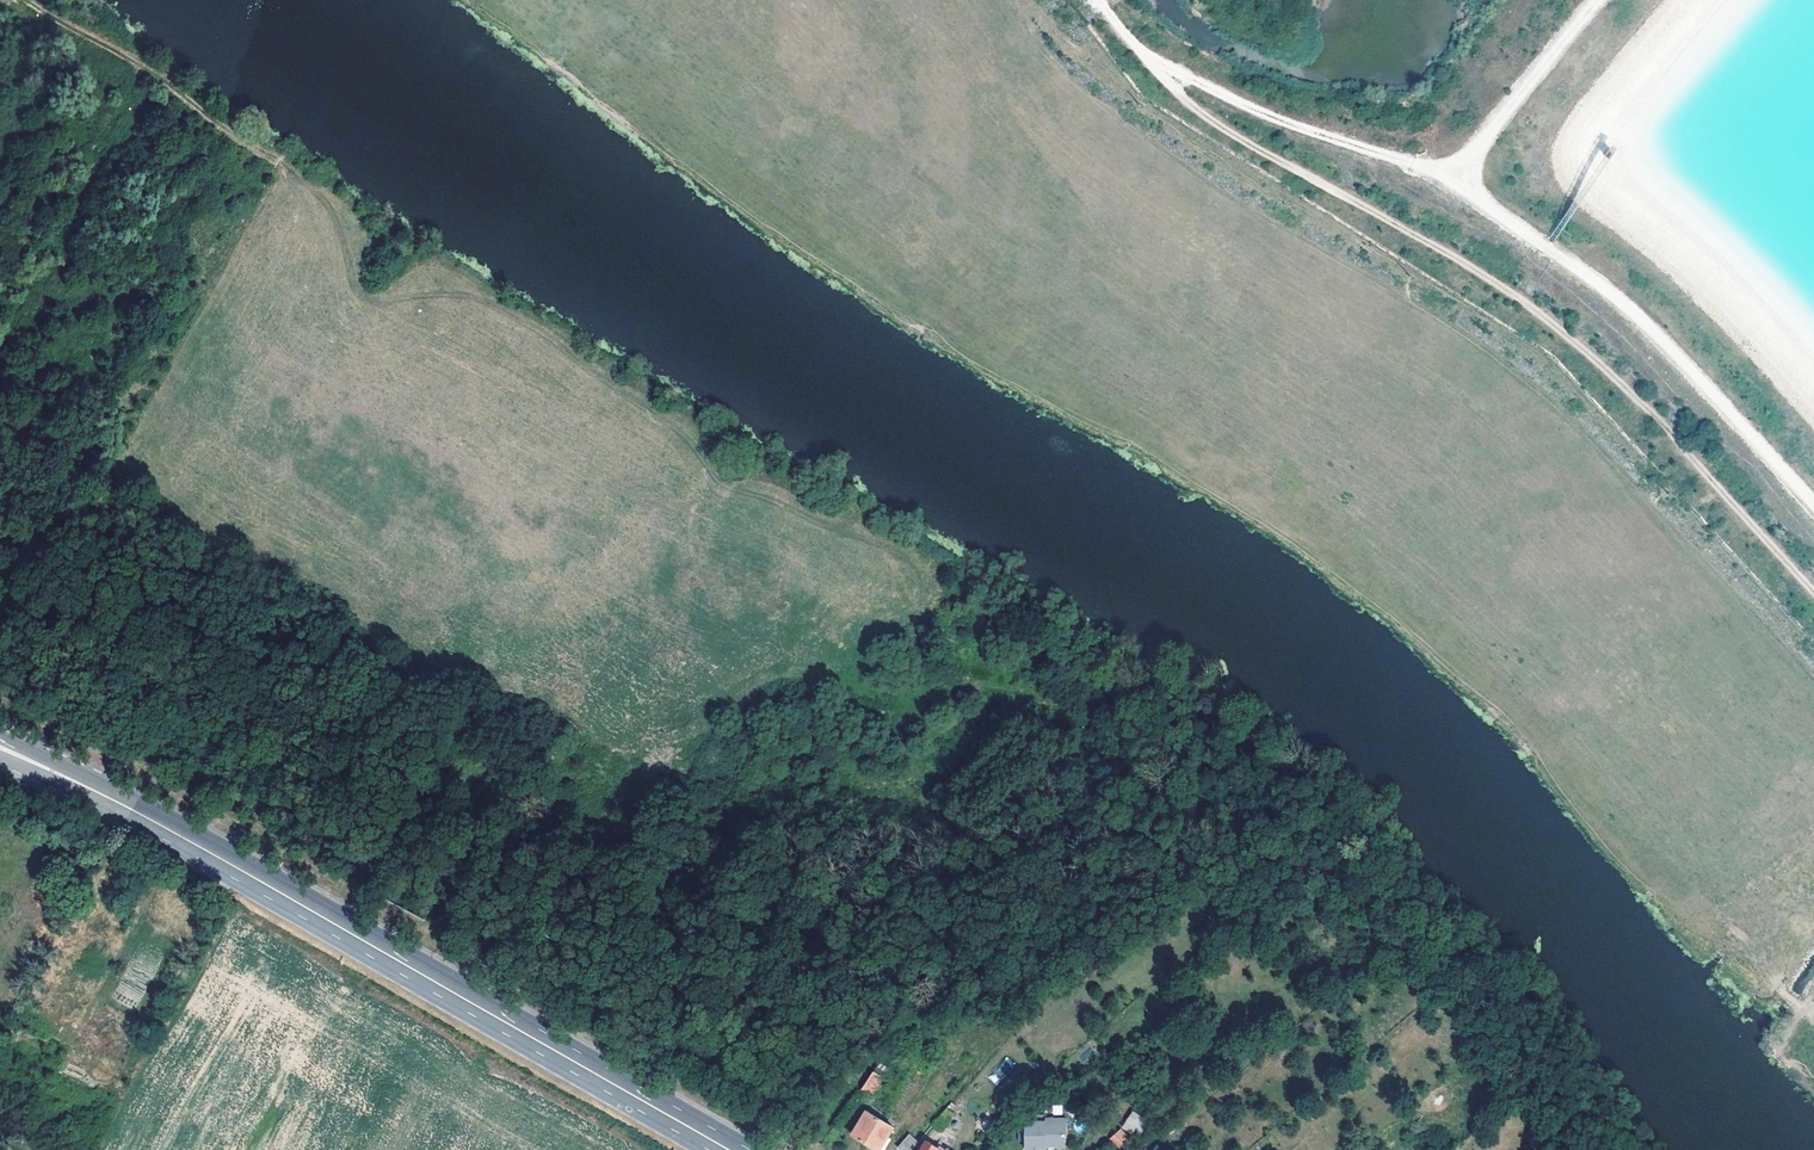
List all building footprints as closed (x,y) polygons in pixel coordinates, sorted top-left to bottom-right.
[(988,1077),(996,1085),(1016,1065),(1007,1057),(988,1077)] [(885,1077),(876,1070),(861,1089),(870,1096),(885,1077)] [(947,1108),(953,1112),(958,1107),(952,1102),(947,1108)] [(947,1108),(939,1117),(934,1122),(940,1127),(953,1112),(947,1108)] [(1132,1110),(1121,1127),(1138,1137),(1149,1121),(1132,1110)] [(895,1127),(869,1111),(854,1134),(880,1149),(895,1127)] [(1023,1115),(1023,1148),(1043,1148),(1044,1145),(1053,1144),(1061,1147),(1066,1144),(1066,1132),(1067,1131),(1067,1117),(1055,1117),(1055,1114),(1023,1115)] [(1112,1138),(1123,1149),(1132,1143),(1121,1131),(1112,1138)] [(918,1142),(910,1135),(900,1147),(903,1149),(911,1149),(918,1142)] [(928,1140),(922,1149),(944,1149),(928,1140)]
